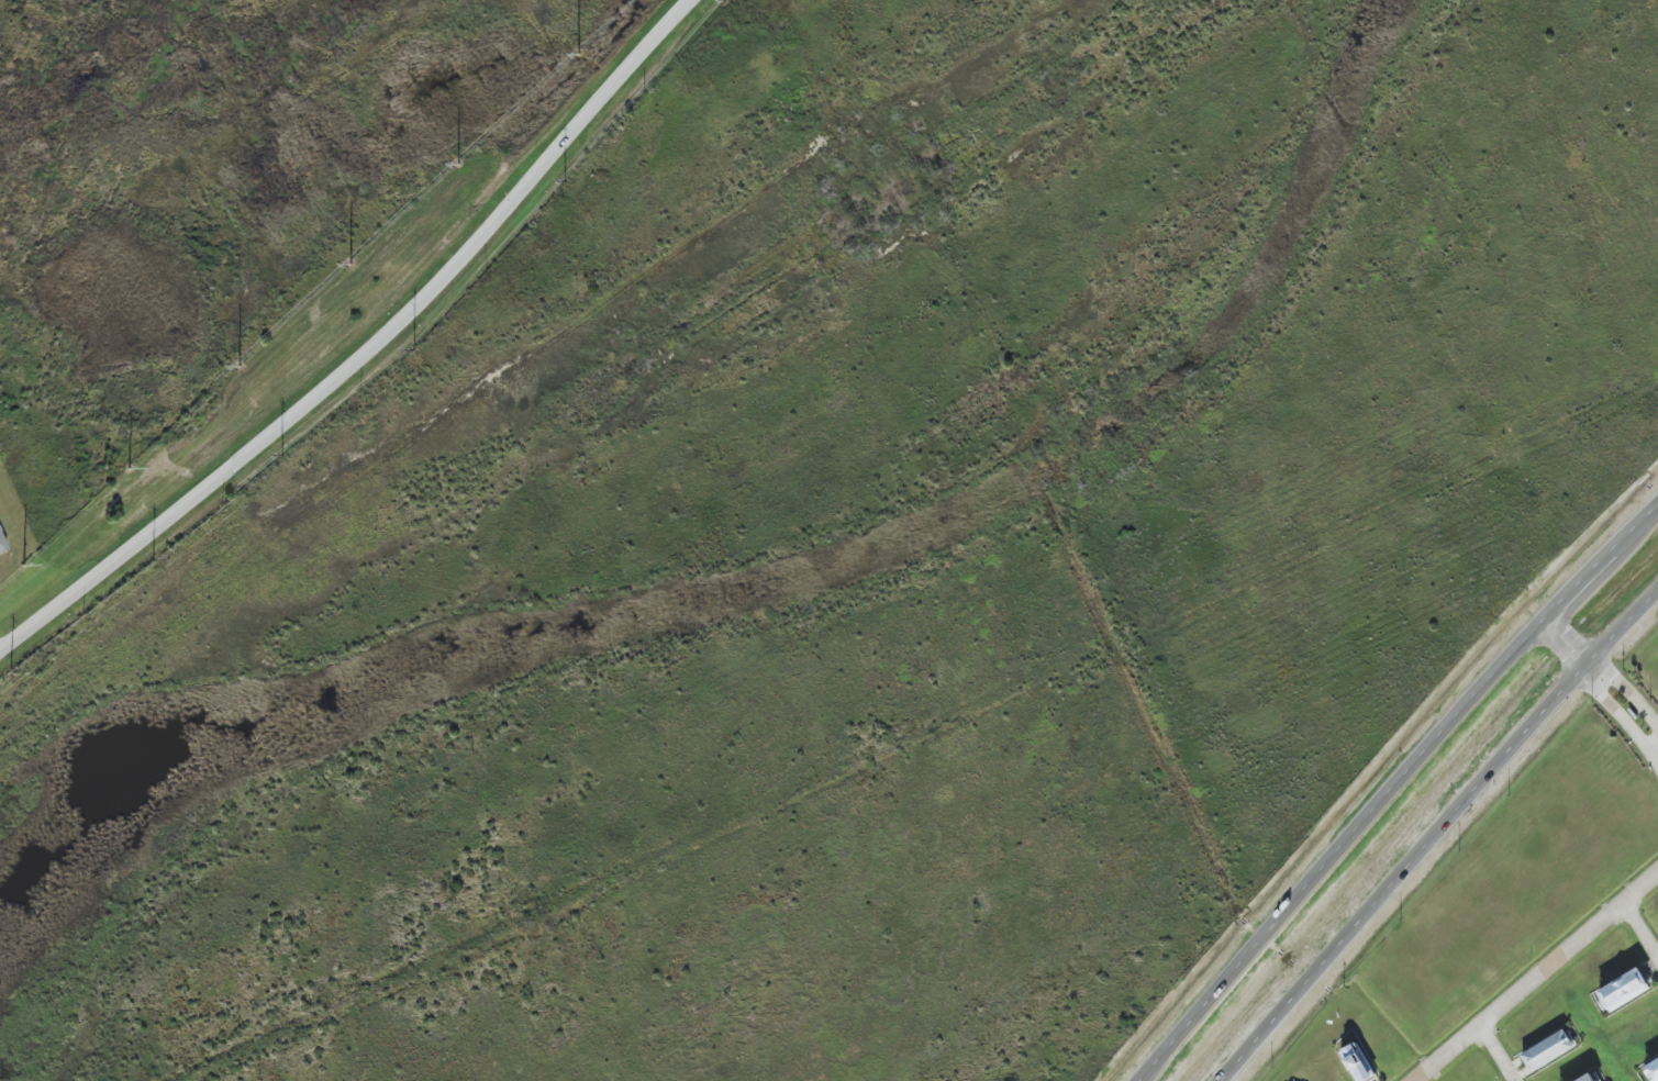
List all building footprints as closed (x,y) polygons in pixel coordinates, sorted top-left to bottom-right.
[(1610,1013),(1651,989),(1639,968),(1598,991),(1610,1013)] [(1521,1055),(1532,1073),(1576,1048),(1565,1029),(1521,1055)] [(1357,1080),(1367,1080),(1376,1075),(1356,1042),(1340,1052),(1357,1080)] [(1644,1068),(1652,1080),(1657,1080),(1657,1059),(1644,1068)]
